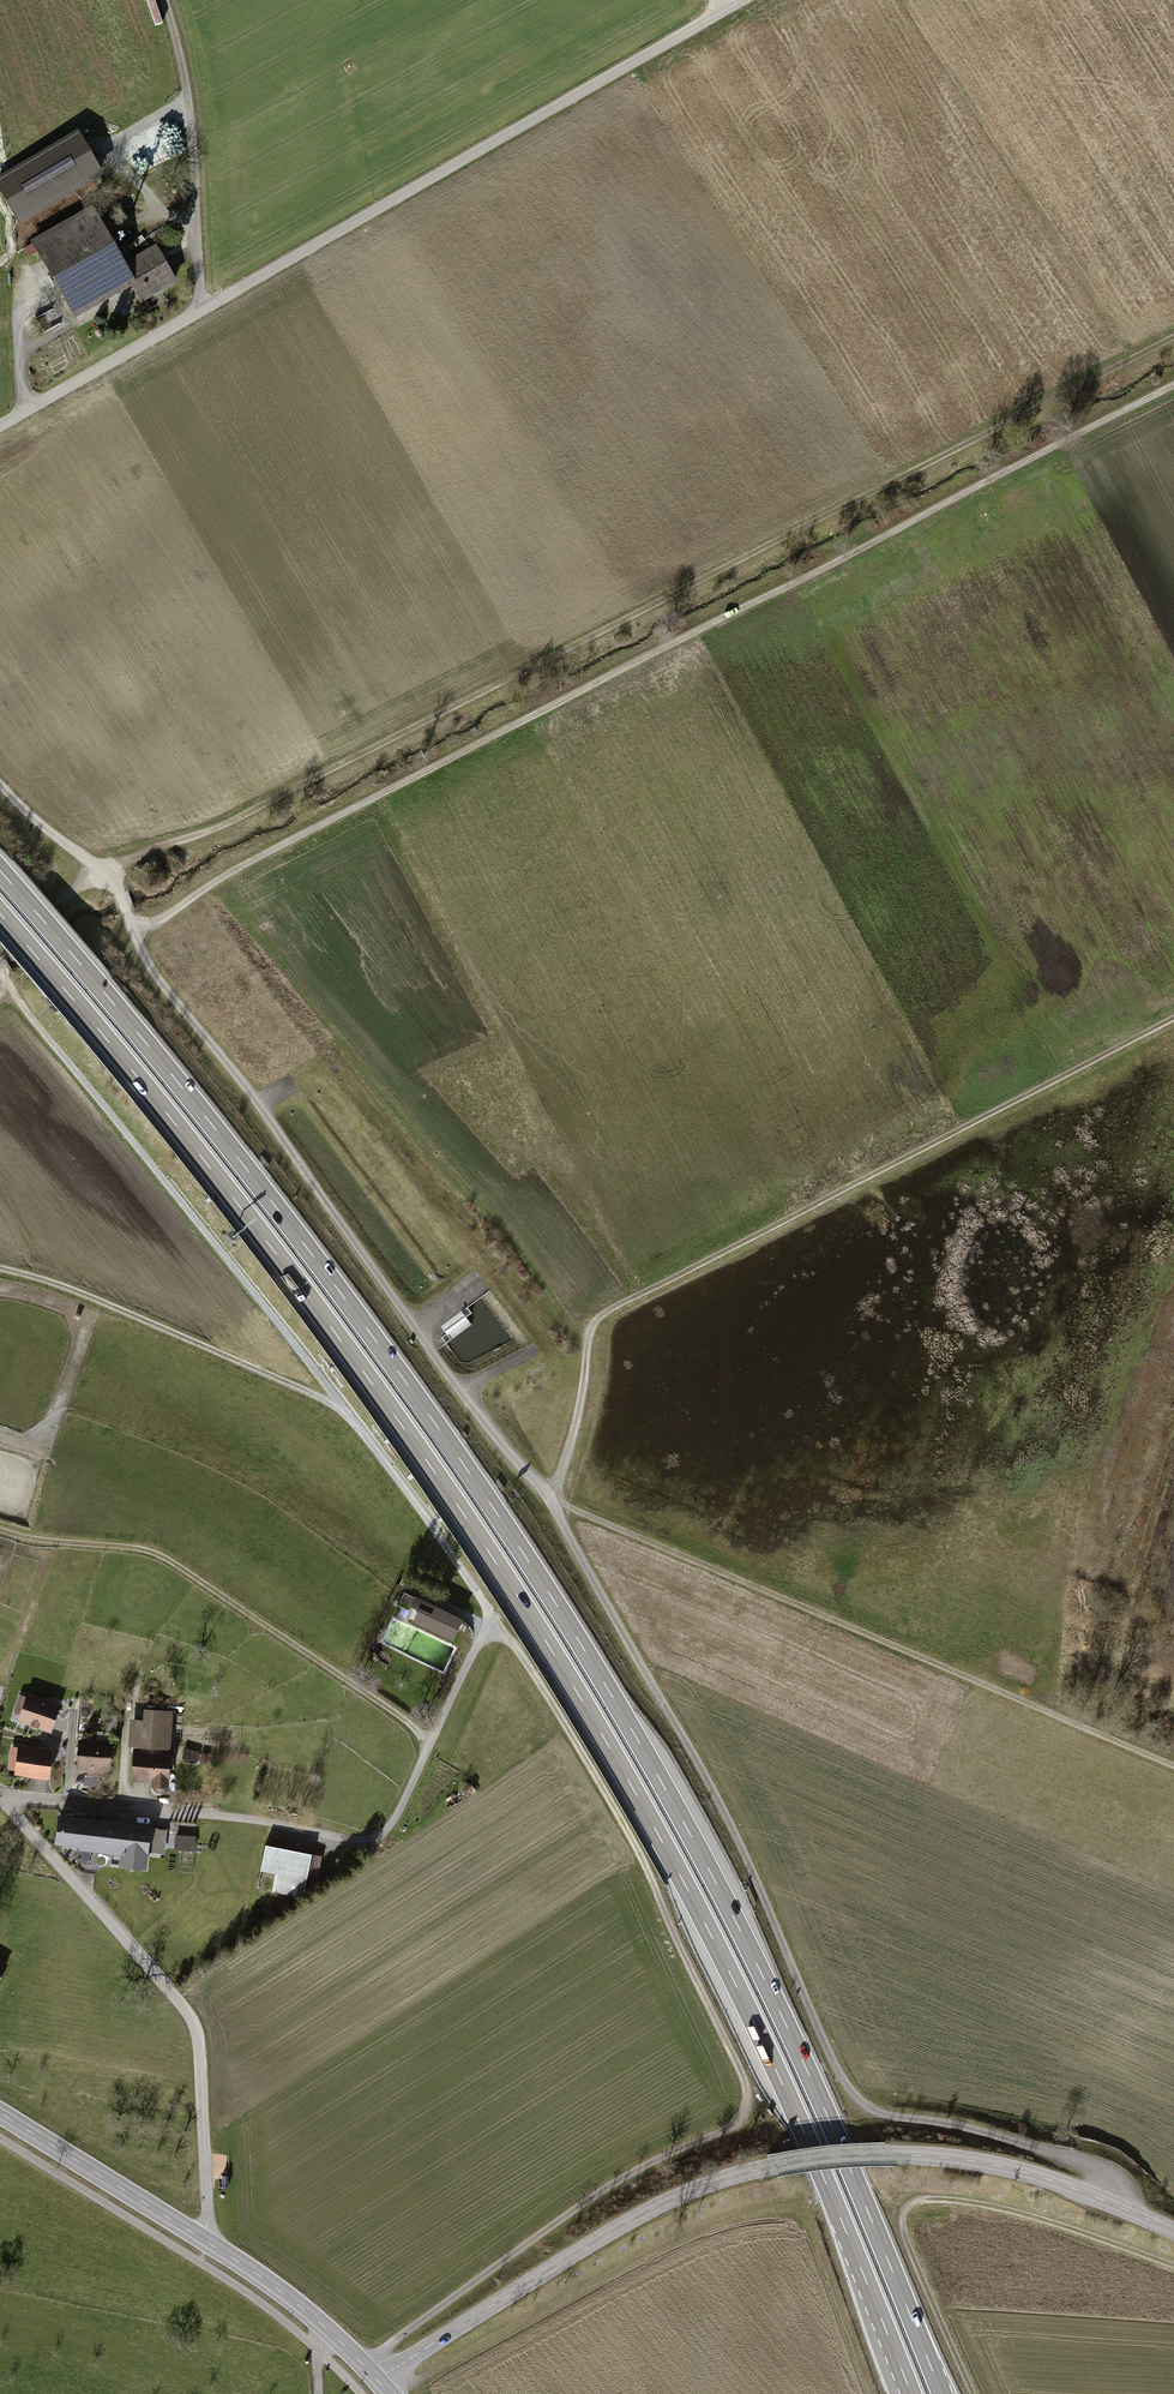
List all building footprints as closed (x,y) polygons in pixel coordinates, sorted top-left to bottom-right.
[(157,24),(164,22),(157,0),(149,0),(157,24)] [(24,242),(72,326),(121,299),(131,317),(173,293),(147,247),(121,262),(89,205),(24,242)] [(464,1311),(443,1324),(452,1338),(473,1325),(464,1311)] [(443,1609),(418,1598),(413,1610),(438,1621),(443,1609)] [(58,1705),(28,1695),(20,1720),(50,1730),(58,1705)] [(171,1713),(146,1710),(145,1721),(132,1720),(130,1745),(168,1748),(171,1713)] [(111,1743),(80,1741),(78,1766),(109,1769),(111,1743)] [(52,1751),(19,1747),(16,1774),(48,1778),(52,1751)] [(169,1752),(135,1751),(134,1779),(154,1780),(153,1786),(168,1786),(169,1752)] [(57,1813),(53,1843),(78,1846),(77,1849),(119,1854),(118,1865),(146,1868),(151,1824),(57,1813)] [(174,1834),(173,1849),(196,1850),(197,1835),(174,1834)] [(265,1844),(256,1888),(303,1897),(307,1877),(317,1879),(322,1855),(265,1844)] [(0,1991),(13,1970),(0,1962),(0,1991)]
